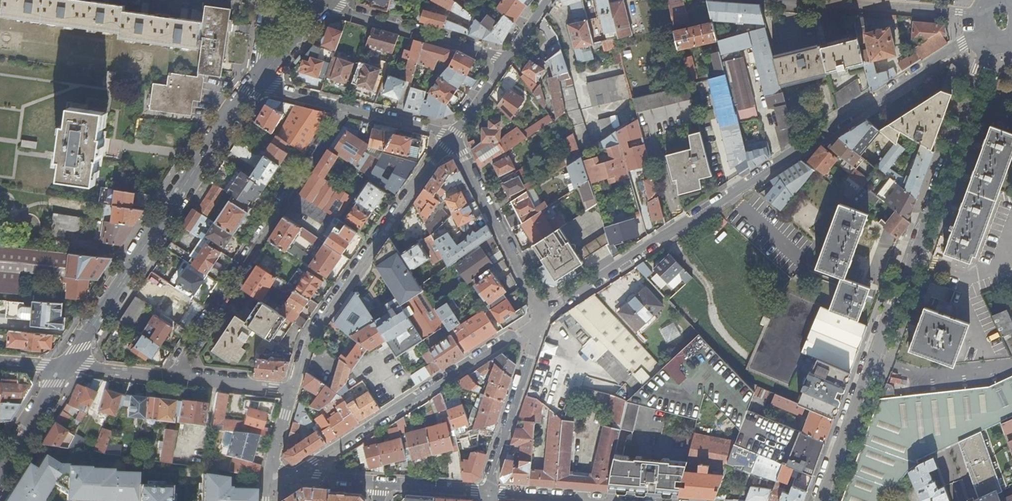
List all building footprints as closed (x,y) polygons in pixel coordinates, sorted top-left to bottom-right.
[(19,53),(117,67),(121,32),(122,32),(122,38),(203,49),(203,46),(200,45),(205,12),(193,10),(191,20),(187,20),(180,19),(148,14),(141,13),(125,11),(125,6),(109,4),(102,3),(83,0),(0,0),(0,50),(19,53)] [(371,7),(388,12),(390,0),(371,0),(372,1),(371,7)] [(421,21),(427,23),(462,32),(471,35),(502,44),(504,42),(481,23),(464,8),(458,3),(454,0),(433,0),(467,18),(473,20),(470,30),(462,26),(443,19),(444,16),(424,10),(421,21)] [(471,0),(454,0),(458,3),(464,8),(471,0)] [(496,7),(512,21),(527,3),(523,0),(502,0),(496,7)] [(582,0),(555,0),(553,3),(557,7),(558,7),(574,3),(575,5),(570,6),(573,18),(578,17),(578,18),(586,16),(582,0)] [(606,34),(607,33),(608,38),(601,40),(599,33),(591,35),(594,44),(602,42),(618,39),(609,0),(597,0),(606,34)] [(618,39),(632,35),(623,0),(609,0),(618,39)] [(669,7),(673,25),(689,22),(684,0),(667,0),(669,7)] [(712,15),(713,20),(736,22),(735,23),(742,24),(742,22),(764,23),(760,4),(708,0),(712,15)] [(231,9),(206,5),(205,12),(200,45),(203,46),(203,49),(198,77),(170,73),(168,85),(167,85),(167,86),(154,84),(150,110),(192,116),(195,101),(202,101),(205,78),(204,78),(204,74),(222,76),(231,9)] [(481,23),(504,42),(515,24),(512,21),(496,7),(495,6),(481,23)] [(419,9),(416,20),(421,21),(424,10),(419,9)] [(674,28),(679,48),(715,40),(716,44),(719,44),(718,40),(713,20),(712,15),(708,16),(710,24),(678,31),(677,27),(674,28)] [(865,30),(862,18),(852,17),(857,38),(859,45),(867,43),(869,53),(864,50),(861,51),(864,64),(871,92),(883,84),(896,76),(893,69),(886,71),(876,74),(873,61),(896,55),(888,28),(868,33),(867,30),(865,30)] [(591,35),(587,20),(568,24),(577,62),(594,58),(590,45),(594,44),(591,35)] [(946,34),(944,24),(913,22),(912,41),(923,42),(913,49),(916,53),(908,59),(907,58),(898,64),(903,72),(947,43),(943,36),(946,34)] [(718,40),(719,44),(720,47),(721,54),(738,50),(752,46),(768,108),(776,109),(781,130),(777,131),(782,150),(795,142),(780,85),(773,58),(765,27),(718,40)] [(337,50),(342,33),(329,28),(323,45),(337,50)] [(399,35),(373,28),(367,45),(393,53),(399,35)] [(821,47),(828,73),(839,70),(840,73),(845,72),(846,74),(849,73),(847,68),(864,64),(861,51),(859,45),(857,38),(849,40),(848,38),(829,43),(829,45),(821,47)] [(616,64),(624,62),(618,39),(602,42),(604,51),(613,49),(616,64)] [(419,62),(425,43),(415,40),(411,52),(405,50),(403,57),(410,59),(419,62)] [(419,64),(430,68),(434,58),(445,62),(452,50),(425,43),(419,62),(419,64)] [(335,54),(314,44),(311,49),(302,59),(303,60),(301,66),(302,67),(301,71),(326,80),(327,77),(332,62),(334,57),(335,54)] [(561,48),(560,45),(542,59),(544,60),(561,48)] [(712,53),(718,76),(726,74),(724,62),(721,54),(720,47),(716,48),(715,49),(715,52),(712,53)] [(819,48),(773,58),(780,85),(804,79),(828,73),(821,47),(819,48)] [(571,78),(561,48),(544,60),(545,61),(550,65),(552,69),(554,76),(558,76),(560,81),(571,78)] [(99,203),(117,67),(19,53),(0,50),(0,187),(99,203)] [(468,72),(475,59),(458,50),(449,66),(443,73),(463,82),(468,84),(471,77),(466,75),(468,72)] [(721,54),(724,62),(740,58),(738,50),(721,54)] [(534,54),(522,71),(537,81),(545,70),(544,69),(545,67),(542,64),(545,61),(544,60),(542,59),(534,54)] [(690,81),(698,79),(692,56),(685,58),(690,81)] [(355,64),(334,57),(332,62),(327,77),(347,85),(355,64)] [(724,62),(726,74),(736,110),(755,106),(748,77),(743,57),(740,58),(724,62)] [(419,64),(419,62),(410,59),(403,80),(390,76),(383,94),(400,100),(397,109),(404,110),(412,86),(419,64)] [(361,61),(353,83),(374,91),(382,69),(361,61)] [(520,76),(511,64),(499,82),(508,92),(506,94),(497,84),(489,96),(499,108),(510,119),(524,99),(511,90),(520,76)] [(961,71),(951,64),(950,65),(950,66),(941,91),(918,106),(941,124),(961,71)] [(557,119),(566,113),(560,81),(558,76),(554,76),(552,69),(547,74),(549,75),(550,78),(548,78),(557,119)] [(699,77),(700,81),(710,79),(716,77),(715,72),(699,77)] [(455,95),(463,82),(443,73),(431,91),(427,100),(430,101),(429,103),(450,108),(448,104),(452,98),(455,95)] [(592,107),(633,98),(627,74),(587,83),(592,107)] [(523,75),(520,76),(532,92),(537,86),(523,75)] [(833,95),(836,109),(866,90),(862,76),(833,95)] [(472,86),(477,80),(471,77),(468,84),(472,86)] [(566,113),(574,134),(581,156),(592,149),(580,109),(579,109),(571,78),(560,81),(566,113)] [(537,86),(532,92),(544,108),(546,106),(539,84),(537,86)] [(633,99),(635,106),(636,112),(677,102),(692,98),(689,85),(633,99)] [(430,101),(427,100),(423,99),(426,91),(412,86),(404,110),(442,119),(446,116),(450,114),(454,113),(450,108),(429,103),(430,101)] [(499,108),(489,97),(484,104),(493,113),(499,108)] [(286,103),(269,99),(256,122),(273,133),(284,114),(280,111),(286,103)] [(330,113),(296,105),(276,135),(277,136),(288,142),(303,153),(310,143),(326,118),(330,113)] [(603,138),(638,117),(636,112),(635,106),(618,116),(599,120),(603,138)] [(755,106),(736,110),(739,122),(758,118),(755,106)] [(921,144),(931,150),(941,124),(918,106),(879,130),(881,132),(896,144),(897,144),(897,143),(900,132),(921,144)] [(547,117),(523,132),(528,138),(552,122),(547,117)] [(473,140),(468,142),(480,168),(492,160),(506,152),(528,138),(523,132),(518,128),(506,136),(500,142),(501,118),(490,118),(489,128),(483,128),(482,142),(476,147),(473,140)] [(637,119),(617,132),(628,170),(650,164),(643,138),(642,138),(637,119)] [(868,135),(855,152),(860,156),(861,156),(881,132),(879,130),(866,120),(859,124),(868,131),(869,133),(868,135)] [(745,146),(739,122),(721,126),(732,167),(748,157),(745,146)] [(859,124),(838,138),(855,152),(868,135),(869,133),(868,131),(859,124)] [(345,126),(329,149),(339,156),(363,172),(370,177),(385,152),(386,150),(395,133),(398,129),(382,125),(381,130),(374,128),(370,144),(348,130),(350,129),(345,126)] [(970,183),(988,189),(990,214),(992,214),(1011,158),(1011,134),(991,126),(970,183)] [(700,177),(712,174),(710,170),(705,149),(700,130),(689,133),(691,148),(667,154),(673,179),(677,178),(679,193),(701,187),(700,177)] [(598,156),(583,161),(589,179),(590,184),(599,181),(598,179),(608,176),(611,184),(630,178),(628,170),(617,132),(604,141),(607,148),(608,148),(611,160),(600,163),(598,156)] [(421,139),(395,133),(386,150),(417,157),(418,156),(422,141),(421,139)] [(565,159),(568,165),(581,156),(574,134),(565,139),(571,157),(565,159)] [(265,155),(280,165),(288,153),(283,149),(288,142),(277,136),(267,151),(265,155)] [(838,138),(829,149),(844,160),(847,163),(852,166),(860,156),(855,152),(838,138)] [(255,151),(238,140),(231,151),(256,168),(250,177),(266,187),(276,171),(280,165),(265,155),(263,157),(255,151)] [(768,143),(765,142),(764,141),(745,146),(748,157),(750,168),(751,170),(771,156),(768,143)] [(897,183),(917,199),(934,152),(931,150),(921,144),(916,157),(914,156),(913,160),(915,161),(910,175),(907,174),(905,180),(889,170),(905,149),(897,143),(897,144),(896,144),(877,168),(897,183)] [(258,146),(255,151),(263,157),(265,155),(267,151),(258,146)] [(822,146),(809,162),(816,168),(825,175),(837,159),(822,146)] [(324,178),(339,156),(329,149),(314,172),(324,178)] [(370,177),(397,194),(399,193),(419,163),(385,152),(370,177)] [(506,152),(492,160),(494,163),(493,164),(499,177),(500,176),(502,180),(516,172),(515,169),(509,156),(508,156),(506,152)] [(568,165),(567,165),(569,172),(575,189),(579,186),(589,179),(583,161),(581,156),(568,165)] [(852,166),(856,170),(865,159),(861,156),(860,156),(852,166)] [(440,166),(426,186),(436,193),(437,191),(442,195),(445,191),(446,192),(450,186),(452,186),(456,184),(457,185),(459,184),(462,189),(461,190),(461,191),(445,199),(452,212),(474,201),(454,159),(440,166)] [(801,161),(760,188),(766,198),(782,211),(814,171),(806,165),(801,161)] [(806,165),(814,171),(816,168),(809,162),(806,165)] [(851,175),(839,191),(852,201),(868,179),(856,170),(852,166),(847,163),(843,168),(851,175)] [(287,178),(291,172),(280,165),(276,171),(287,178)] [(516,172),(502,180),(502,181),(509,196),(512,201),(527,191),(533,187),(535,186),(533,181),(524,185),(517,171),(516,172)] [(226,188),(229,190),(240,174),(237,172),(226,188)] [(250,177),(242,172),(240,174),(229,190),(228,192),(233,196),(249,206),(256,196),(260,197),(266,188),(266,187),(250,177)] [(353,197),(324,178),(314,172),(310,178),(300,194),(338,219),(353,197)] [(575,189),(569,172),(565,173),(571,191),(575,189)] [(653,221),(664,218),(653,175),(643,177),(644,181),(643,181),(649,202),(648,203),(653,221)] [(579,186),(587,210),(597,204),(590,184),(589,179),(579,186)] [(358,201),(374,211),(387,193),(370,181),(357,200),(358,201)] [(499,183),(490,188),(493,194),(497,192),(501,187),(499,183)] [(908,221),(917,199),(897,183),(883,201),(896,211),(908,221)] [(988,189),(970,183),(945,253),(971,263),(973,255),(976,256),(992,214),(990,214),(988,189)] [(226,191),(215,184),(197,211),(208,218),(226,191)] [(424,208),(420,214),(422,218),(426,219),(427,217),(439,201),(433,197),(436,193),(426,186),(414,202),(424,208)] [(853,202),(866,212),(871,205),(873,207),(880,198),(864,186),(853,202)] [(533,187),(527,191),(535,208),(541,204),(533,187)] [(150,203),(155,196),(117,189),(115,200),(112,200),(111,205),(133,208),(134,201),(150,203)] [(527,191),(512,201),(517,212),(506,218),(511,230),(519,225),(522,223),(540,211),(547,206),(545,202),(541,204),(535,208),(527,191)] [(338,219),(300,194),(291,208),(298,213),(301,213),(303,212),(328,228),(331,223),(334,220),(337,222),(338,219)] [(217,223),(235,234),(252,208),(249,206),(233,196),(216,222),(217,223)] [(512,201),(509,196),(497,202),(501,209),(512,201)] [(362,228),(374,211),(358,201),(345,220),(351,224),(353,222),(362,228)] [(477,205),(474,201),(452,212),(449,216),(431,234),(448,267),(463,256),(492,236),(481,214),(474,217),(470,209),(477,205)] [(414,202),(420,214),(424,208),(414,202)] [(145,210),(133,208),(111,205),(99,203),(97,220),(104,220),(135,225),(145,210)] [(845,279),(869,215),(840,205),(817,268),(842,278),(831,309),(859,320),(871,288),(845,279)] [(197,211),(194,209),(183,225),(200,237),(203,232),(211,220),(208,218),(197,211)] [(431,234),(449,216),(443,209),(435,216),(438,219),(435,223),(432,222),(428,223),(425,224),(431,234)] [(540,211),(522,223),(535,243),(557,229),(560,228),(566,223),(560,215),(548,223),(540,211)] [(877,221),(899,238),(911,223),(908,221),(896,211),(886,224),(879,218),(877,221)] [(78,232),(81,217),(54,213),(48,251),(65,253),(69,230),(78,232)] [(633,214),(602,222),(604,227),(634,219),(633,214)] [(285,216),(270,239),(287,250),(289,247),(303,227),(285,216)] [(334,220),(331,223),(332,224),(324,235),(328,238),(340,220),(338,219),(337,222),(334,220)] [(609,244),(613,258),(621,253),(615,245),(623,243),(623,240),(637,236),(638,233),(634,219),(604,227),(606,234),(609,244)] [(122,245),(135,225),(104,220),(101,242),(122,245)] [(326,243),(343,254),(358,232),(340,220),(328,238),(325,242),(326,243)] [(226,247),(235,234),(217,223),(216,222),(207,235),(211,237),(208,242),(215,246),(218,242),(226,247)] [(522,223),(519,225),(532,245),(534,244),(535,243),(522,223)] [(570,244),(560,228),(557,229),(569,246),(569,245),(570,244)] [(318,237),(305,229),(301,235),(314,243),(318,237)] [(557,229),(535,243),(534,244),(547,261),(545,263),(537,268),(544,282),(558,286),(577,274),(574,268),(572,266),(581,260),(576,251),(574,248),(574,246),(574,245),(572,243),(570,244),(569,245),(569,246),(557,229)] [(395,230),(390,237),(397,248),(404,244),(395,230)] [(689,236),(694,241),(697,238),(691,233),(689,236)] [(431,234),(400,253),(411,270),(430,258),(433,264),(415,276),(421,285),(427,281),(448,267),(431,234)] [(582,259),(609,244),(606,234),(576,251),(581,260),(582,259)] [(496,243),(492,236),(463,256),(465,260),(458,266),(470,283),(473,281),(490,268),(494,266),(484,252),(496,243)] [(375,265),(396,298),(401,305),(424,290),(421,285),(415,276),(411,270),(400,253),(397,248),(390,237),(373,261),(375,265)] [(203,239),(192,255),(197,258),(208,242),(204,239),(203,239)] [(172,242),(167,249),(185,260),(207,274),(210,269),(211,270),(220,258),(218,256),(222,251),(215,246),(208,242),(197,258),(192,255),(172,242)] [(287,250),(327,276),(343,254),(326,243),(313,262),(311,260),(312,257),(297,247),(294,250),(289,247),(287,250)] [(534,244),(532,245),(545,263),(547,261),(534,244)] [(65,253),(48,251),(0,245),(0,293),(18,294),(21,272),(63,276),(90,279),(99,280),(113,258),(65,253)] [(494,262),(501,255),(496,250),(490,258),(494,262)] [(265,254),(258,265),(270,273),(277,262),(265,254)] [(692,277),(670,254),(654,269),(668,284),(668,283),(680,272),(682,277),(687,283),(692,277)] [(508,267),(504,259),(495,265),(498,269),(502,270),(508,267)] [(207,274),(185,260),(180,267),(180,268),(174,277),(169,283),(178,288),(182,292),(193,298),(208,275),(207,274)] [(572,266),(574,268),(583,262),(581,260),(572,266)] [(644,262),(636,267),(647,278),(653,273),(644,262)] [(258,265),(243,288),(263,301),(266,303),(270,297),(265,294),(276,276),(274,275),(270,273),(258,265)] [(361,286),(355,294),(370,315),(396,298),(375,265),(369,273),(369,274),(361,286)] [(499,280),(490,268),(473,281),(489,303),(503,293),(516,284),(511,273),(499,280)] [(279,278),(311,299),(323,281),(308,271),(300,283),(282,271),(280,274),(276,271),(274,275),(276,276),(279,278)] [(680,272),(668,283),(673,289),(681,282),(682,277),(680,272)] [(68,282),(67,298),(86,300),(87,300),(90,279),(63,276),(62,282),(68,282)] [(288,317),(303,327),(306,322),(301,318),(300,315),(308,303),(313,306),(316,309),(319,304),(311,299),(279,278),(274,285),(291,296),(280,312),(288,317)] [(421,285),(424,290),(427,295),(434,290),(427,281),(421,285)] [(355,286),(351,291),(355,294),(361,286),(355,286)] [(164,287),(152,306),(158,310),(170,291),(164,287)] [(505,296),(503,293),(489,303),(488,304),(495,314),(504,328),(526,314),(528,307),(518,288),(505,296)] [(637,330),(654,315),(663,306),(646,288),(638,295),(620,312),(637,330)] [(441,368),(464,353),(451,332),(450,331),(436,309),(435,309),(427,295),(424,290),(401,305),(423,339),(438,330),(445,339),(429,349),(430,350),(441,368)] [(821,306),(782,290),(745,382),(757,386),(769,391),(776,394),(805,406),(812,409),(833,418),(835,414),(834,413),(836,409),(835,406),(836,403),(834,402),(836,398),(840,396),(841,392),(840,389),(842,385),(845,386),(850,372),(803,352),(812,330),(821,306)] [(158,310),(158,311),(177,323),(183,313),(187,316),(191,310),(186,308),(189,303),(170,291),(158,310)] [(351,291),(330,321),(334,324),(355,294),(351,291)] [(640,334),(637,330),(620,312),(638,295),(635,292),(633,293),(629,294),(627,296),(625,299),(625,302),(614,312),(637,337),(640,334)] [(334,324),(339,327),(358,341),(367,348),(369,349),(386,339),(396,356),(423,339),(401,305),(396,298),(370,315),(355,294),(334,324)] [(596,333),(644,385),(663,368),(618,321),(594,294),(573,308),(596,333)] [(35,296),(24,295),(24,302),(0,300),(0,317),(33,320),(32,325),(65,328),(66,317),(62,316),(63,303),(34,300),(35,296)] [(152,306),(136,296),(128,308),(118,324),(127,328),(143,334),(162,346),(174,327),(155,315),(158,311),(158,310),(152,306)] [(446,302),(451,311),(457,307),(452,298),(446,302)] [(939,300),(935,311),(951,317),(955,305),(939,300)] [(286,320),(288,317),(280,312),(266,303),(263,301),(248,324),(251,327),(254,329),(266,336),(271,340),(285,319),(286,320)] [(436,309),(450,331),(460,324),(451,311),(446,302),(436,309)] [(464,353),(498,332),(489,318),(495,314),(488,304),(482,308),(483,310),(451,332),(464,353)] [(868,326),(821,306),(812,330),(859,349),(868,326)] [(951,317),(935,311),(925,307),(909,350),(954,367),(970,324),(951,317)] [(572,309),(559,317),(585,345),(596,335),(572,309)] [(1002,337),(1011,334),(1011,322),(1007,311),(993,316),(1002,337)] [(658,319),(654,315),(637,330),(640,334),(641,335),(658,319)] [(248,324),(237,317),(216,349),(231,359),(233,356),(251,327),(248,324)] [(330,321),(328,324),(337,330),(339,327),(334,324),(330,321)] [(673,322),(660,330),(667,343),(680,335),(673,322)] [(127,328),(118,324),(114,330),(125,335),(127,328)] [(175,331),(183,336),(187,329),(178,324),(175,328),(175,331)] [(242,348),(254,329),(251,327),(233,356),(239,360),(245,350),(242,348)] [(52,346),(53,334),(10,330),(9,346),(26,347),(27,349),(40,350),(41,347),(50,348),(52,346)] [(859,349),(812,330),(803,352),(850,372),(853,365),(859,349)] [(162,346),(143,334),(135,346),(133,344),(130,348),(145,359),(148,355),(153,358),(162,346)] [(636,392),(626,401),(640,405),(698,419),(704,393),(715,403),(739,430),(818,462),(826,441),(803,432),(793,428),(774,420),(761,415),(748,410),(755,392),(745,382),(700,334),(663,368),(644,385),(636,392)] [(1011,358),(1011,334),(1002,337),(1011,358)] [(585,345),(596,358),(607,347),(596,335),(585,345)] [(272,351),(277,343),(271,340),(266,336),(261,345),(259,349),(259,353),(263,353),(267,348),(272,351)] [(318,339),(315,342),(326,350),(329,346),(318,339)] [(338,358),(339,359),(350,367),(353,368),(367,348),(358,341),(346,357),(341,354),(338,358)] [(542,352),(553,355),(556,346),(545,343),(542,352)] [(624,380),(636,392),(644,385),(617,357),(607,347),(596,358),(620,384),(624,380)] [(416,384),(441,368),(430,350),(424,355),(429,364),(411,376),(416,384)] [(502,353),(491,360),(494,362),(511,377),(515,364),(502,353)] [(287,377),(291,362),(275,360),(275,358),(274,357),(271,357),(270,357),(270,360),(258,359),(256,376),(283,379),(287,377)] [(339,359),(330,388),(340,395),(343,392),(348,389),(346,384),(350,367),(339,359)] [(491,360),(476,370),(483,375),(488,372),(491,375),(494,366),(492,365),(494,362),(491,360)] [(490,380),(507,389),(511,377),(494,362),(492,365),(494,366),(491,375),(490,380)] [(476,370),(470,373),(480,383),(486,378),(483,375),(476,370)] [(0,372),(0,403),(18,405),(30,385),(24,374),(0,372)] [(307,373),(303,386),(312,392),(317,395),(310,406),(319,408),(335,398),(340,395),(330,388),(307,373)] [(469,374),(458,381),(463,388),(479,393),(481,388),(476,384),(469,374)] [(886,384),(880,401),(844,500),(886,500),(906,475),(909,471),(916,466),(920,463),(919,460),(932,454),(958,442),(981,431),(1011,417),(1011,377),(989,389),(957,393),(957,391),(941,393),(941,394),(894,400),(893,389),(891,386),(886,384)] [(70,396),(61,411),(72,417),(77,420),(80,421),(97,388),(101,380),(92,379),(89,384),(87,383),(85,388),(76,384),(71,396),(70,396)] [(482,394),(504,400),(507,389),(490,380),(489,380),(486,392),(483,391),(482,394)] [(136,384),(129,383),(124,397),(123,400),(128,401),(126,417),(143,419),(146,398),(131,396),(136,384)] [(757,386),(755,392),(748,410),(761,415),(764,407),(759,405),(762,398),(766,400),(769,391),(757,386)] [(560,447),(556,486),(607,490),(614,458),(620,429),(626,401),(610,395),(583,388),(580,395),(578,394),(575,400),(607,408),(593,473),(591,473),(590,476),(572,475),(569,474),(570,472),(573,422),(577,422),(578,410),(567,405),(566,420),(562,420),(560,447)] [(97,411),(116,417),(123,400),(124,397),(104,390),(97,411)] [(347,405),(358,422),(380,408),(368,391),(368,390),(354,400),(347,405)] [(441,392),(432,398),(439,413),(447,410),(447,409),(444,402),(441,392)] [(217,393),(210,429),(232,432),(258,435),(269,436),(271,429),(261,428),(264,414),(269,416),(272,405),(270,404),(271,403),(247,400),(245,409),(247,410),(244,423),(223,419),(227,394),(217,393)] [(479,411),(500,412),(504,400),(482,394),(481,393),(480,396),(483,397),(479,411)] [(805,406),(776,394),(773,403),(802,415),(805,406)] [(341,397),(340,395),(335,398),(336,401),(333,403),(336,406),(344,401),(341,397)] [(444,402),(447,409),(462,403),(460,399),(459,396),(444,402)] [(526,396),(513,438),(533,439),(535,422),(540,423),(542,403),(537,398),(526,396)] [(344,401),(347,405),(354,400),(352,397),(344,401)] [(153,420),(156,421),(158,399),(146,398),(143,419),(147,419),(146,422),(148,424),(150,424),(152,422),(153,420)] [(322,413),(337,435),(358,422),(347,405),(344,401),(336,406),(339,411),(336,413),(334,411),(331,413),(332,415),(330,417),(326,413),(334,408),(331,404),(333,403),(336,401),(335,398),(319,408),(322,413)] [(158,399),(156,421),(173,423),(174,414),(175,401),(158,399)] [(640,405),(626,401),(620,429),(635,432),(640,405)] [(180,402),(177,423),(203,426),(206,405),(180,402)] [(303,457),(326,442),(318,429),(315,431),(297,443),(296,442),(299,434),(296,433),(299,423),(305,425),(308,428),(312,426),(314,424),(304,409),(305,404),(298,402),(283,456),(293,463),(303,457)] [(18,405),(0,403),(0,421),(7,421),(18,405)] [(449,417),(455,433),(455,434),(470,430),(462,403),(447,409),(447,410),(449,417)] [(476,409),(473,406),(470,415),(477,418),(479,411),(476,409)] [(531,469),(529,484),(556,486),(560,447),(562,420),(562,419),(550,409),(544,470),(531,469)] [(803,432),(826,441),(835,419),(833,418),(812,409),(803,432)] [(40,445),(41,445),(59,447),(67,448),(73,435),(64,429),(72,417),(61,411),(40,445)] [(479,411),(477,418),(473,429),(496,423),(500,412),(479,411)] [(318,429),(326,442),(331,439),(337,435),(322,413),(315,417),(318,422),(321,426),(317,428),(318,429)] [(403,416),(396,421),(398,426),(398,427),(405,425),(403,416)] [(449,434),(452,434),(455,433),(449,417),(445,418),(446,423),(449,434)] [(776,417),(774,420),(793,428),(794,425),(776,417)] [(1002,425),(1006,435),(1011,432),(1011,420),(1002,425)] [(425,428),(429,441),(450,436),(450,437),(453,437),(452,434),(449,434),(446,423),(425,428)] [(473,429),(470,430),(455,434),(457,442),(460,441),(462,449),(477,445),(479,433),(492,436),(496,423),(473,429)] [(159,462),(170,464),(176,427),(170,426),(170,430),(165,429),(162,445),(162,449),(159,462)] [(382,438),(376,439),(380,454),(403,448),(403,446),(398,427),(398,426),(388,428),(391,440),(383,442),(382,438)] [(94,451),(96,453),(103,453),(106,446),(111,431),(102,428),(94,451)] [(429,441),(425,428),(405,433),(408,445),(406,446),(406,449),(409,448),(408,446),(429,441)] [(818,462),(739,430),(736,441),(735,444),(783,463),(793,467),(800,470),(813,475),(818,462)] [(989,454),(981,431),(958,442),(967,464),(989,454)] [(232,458),(249,462),(251,454),(253,455),(258,435),(232,432),(226,456),(232,458)] [(85,439),(74,433),(73,435),(67,448),(79,450),(85,439)] [(429,441),(432,454),(452,449),(453,451),(459,450),(457,442),(455,434),(455,433),(452,434),(453,437),(450,437),(450,436),(429,441)] [(694,433),(687,463),(697,465),(699,465),(699,464),(709,465),(709,467),(726,470),(728,463),(735,444),(736,441),(694,433)] [(376,439),(375,435),(363,442),(368,460),(370,467),(383,464),(380,454),(376,439)] [(513,438),(511,443),(521,444),(519,466),(516,466),(516,464),(514,463),(514,460),(513,459),(514,456),(507,454),(500,476),(505,482),(529,484),(531,469),(532,454),(532,450),(533,439),(513,438)] [(403,448),(406,461),(411,459),(412,458),(432,454),(429,441),(408,446),(409,448),(406,449),(406,446),(403,446),(403,448)] [(368,460),(363,442),(357,447),(361,462),(368,460)] [(967,464),(958,442),(932,454),(933,457),(938,467),(944,485),(971,476),(967,464)] [(746,500),(770,500),(778,479),(783,463),(735,444),(728,463),(756,475),(746,500)] [(106,446),(103,453),(119,456),(121,449),(106,446)] [(403,448),(380,454),(383,464),(391,462),(391,464),(406,461),(403,448)] [(992,457),(998,471),(1002,481),(1004,481),(1007,489),(1009,487),(1009,485),(1011,484),(1011,452),(1011,449),(992,457)] [(461,462),(464,479),(472,480),(479,476),(482,467),(486,453),(476,450),(468,452),(469,454),(471,455),(469,460),(468,459),(464,460),(464,461),(461,462)] [(991,457),(989,454),(967,464),(971,476),(973,483),(996,472),(991,457)] [(5,500),(169,500),(170,485),(134,484),(135,473),(115,472),(115,468),(68,467),(68,465),(59,465),(45,456),(37,470),(29,465),(5,500)] [(920,463),(916,466),(909,471),(906,475),(909,473),(921,500),(950,500),(944,485),(939,488),(935,480),(934,480),(930,471),(938,467),(933,457),(920,463)] [(232,458),(228,472),(238,473),(257,476),(260,464),(249,462),(232,458)] [(639,493),(679,497),(685,472),(687,464),(614,458),(607,490),(639,493)] [(793,467),(783,463),(778,479),(782,481),(787,483),(793,467)] [(370,467),(371,471),(385,473),(383,464),(370,467)] [(685,472),(679,497),(715,500),(716,499),(717,494),(725,472),(713,471),(713,474),(708,474),(709,467),(709,465),(699,464),(699,465),(697,465),(696,473),(685,472)] [(793,485),(808,491),(813,475),(800,470),(797,477),(796,477),(793,485)] [(998,471),(996,472),(1003,490),(1007,489),(1004,481),(1002,481),(998,471)] [(973,483),(978,497),(980,500),(983,500),(998,493),(1003,490),(996,472),(973,483)] [(257,488),(227,487),(228,478),(202,475),(201,500),(256,500),(257,488)] [(770,500),(804,500),(808,491),(793,485),(790,493),(786,492),(787,490),(780,487),(782,481),(778,479),(770,500)] [(961,480),(946,486),(950,497),(965,491),(961,480)] [(330,492),(330,489),(305,487),(284,500),(330,500),(330,492)] [(330,492),(330,500),(366,500),(366,499),(361,494),(330,492)]
